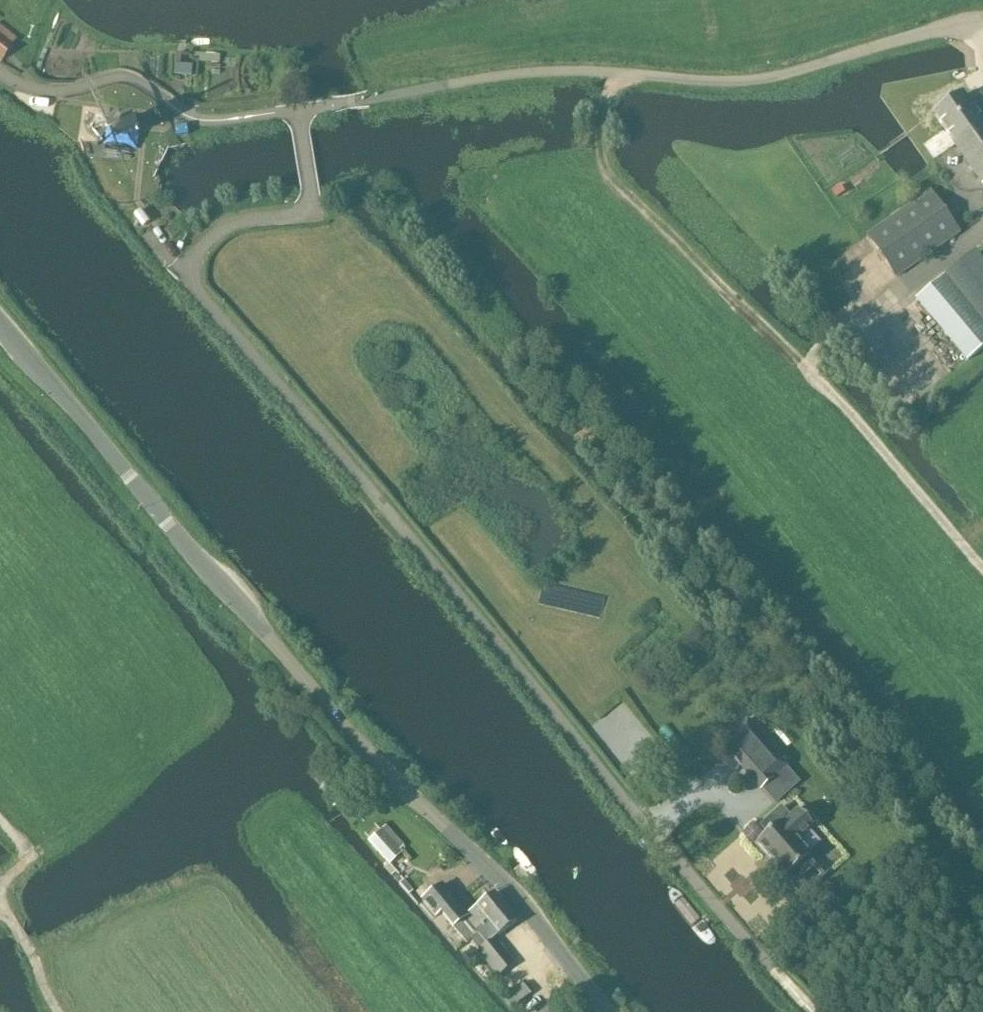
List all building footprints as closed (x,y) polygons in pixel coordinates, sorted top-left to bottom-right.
[(13,47),(0,37),(0,59),(2,61),(13,47)] [(175,65),(175,76),(192,77),(193,67),(181,66),(175,65)] [(930,109),(948,133),(959,125),(960,125),(963,127),(979,117),(982,114),(982,109),(972,93),(963,98),(957,90),(930,109)] [(137,148),(140,119),(110,115),(106,144),(137,148)] [(979,117),(962,129),(959,125),(948,133),(982,183),(982,123),(979,117)] [(867,236),(897,277),(959,234),(930,192),(867,236)] [(916,299),(967,361),(982,348),(982,323),(944,276),(916,299)] [(292,704),(298,699),(293,693),(287,698),(292,704)] [(722,744),(762,790),(788,767),(748,721),(722,744)] [(782,808),(761,826),(767,834),(757,843),(787,876),(791,873),(798,880),(813,867),(806,859),(810,856),(797,841),(814,826),(799,809),(790,817),(782,808)] [(369,843),(389,865),(402,853),(382,831),(369,843)] [(454,928),(465,942),(478,932),(477,931),(490,921),(488,920),(505,906),(496,894),(469,916),(444,884),(423,901),(436,918),(442,913),(454,928)] [(518,921),(505,906),(488,920),(490,921),(477,931),(478,932),(465,942),(467,945),(472,941),(480,950),(478,952),(498,977),(516,963),(496,938),(518,921)] [(504,999),(512,1009),(531,995),(523,984),(504,999)]
